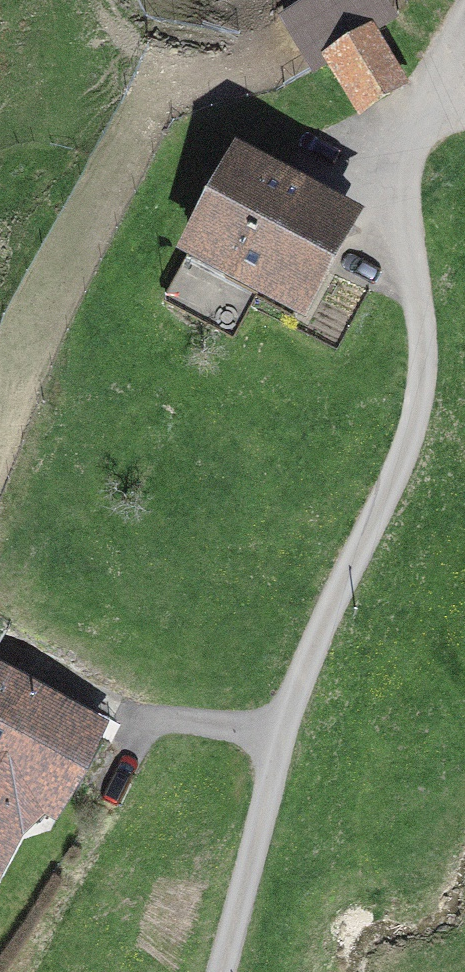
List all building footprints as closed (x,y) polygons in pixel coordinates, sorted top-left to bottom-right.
[(367,120),(417,92),(388,39),(338,66),(367,120)] [(299,326),(354,224),(233,160),(178,262),(299,326)] [(132,725),(0,658),(0,875),(10,881),(48,808),(81,824),(132,725)]
